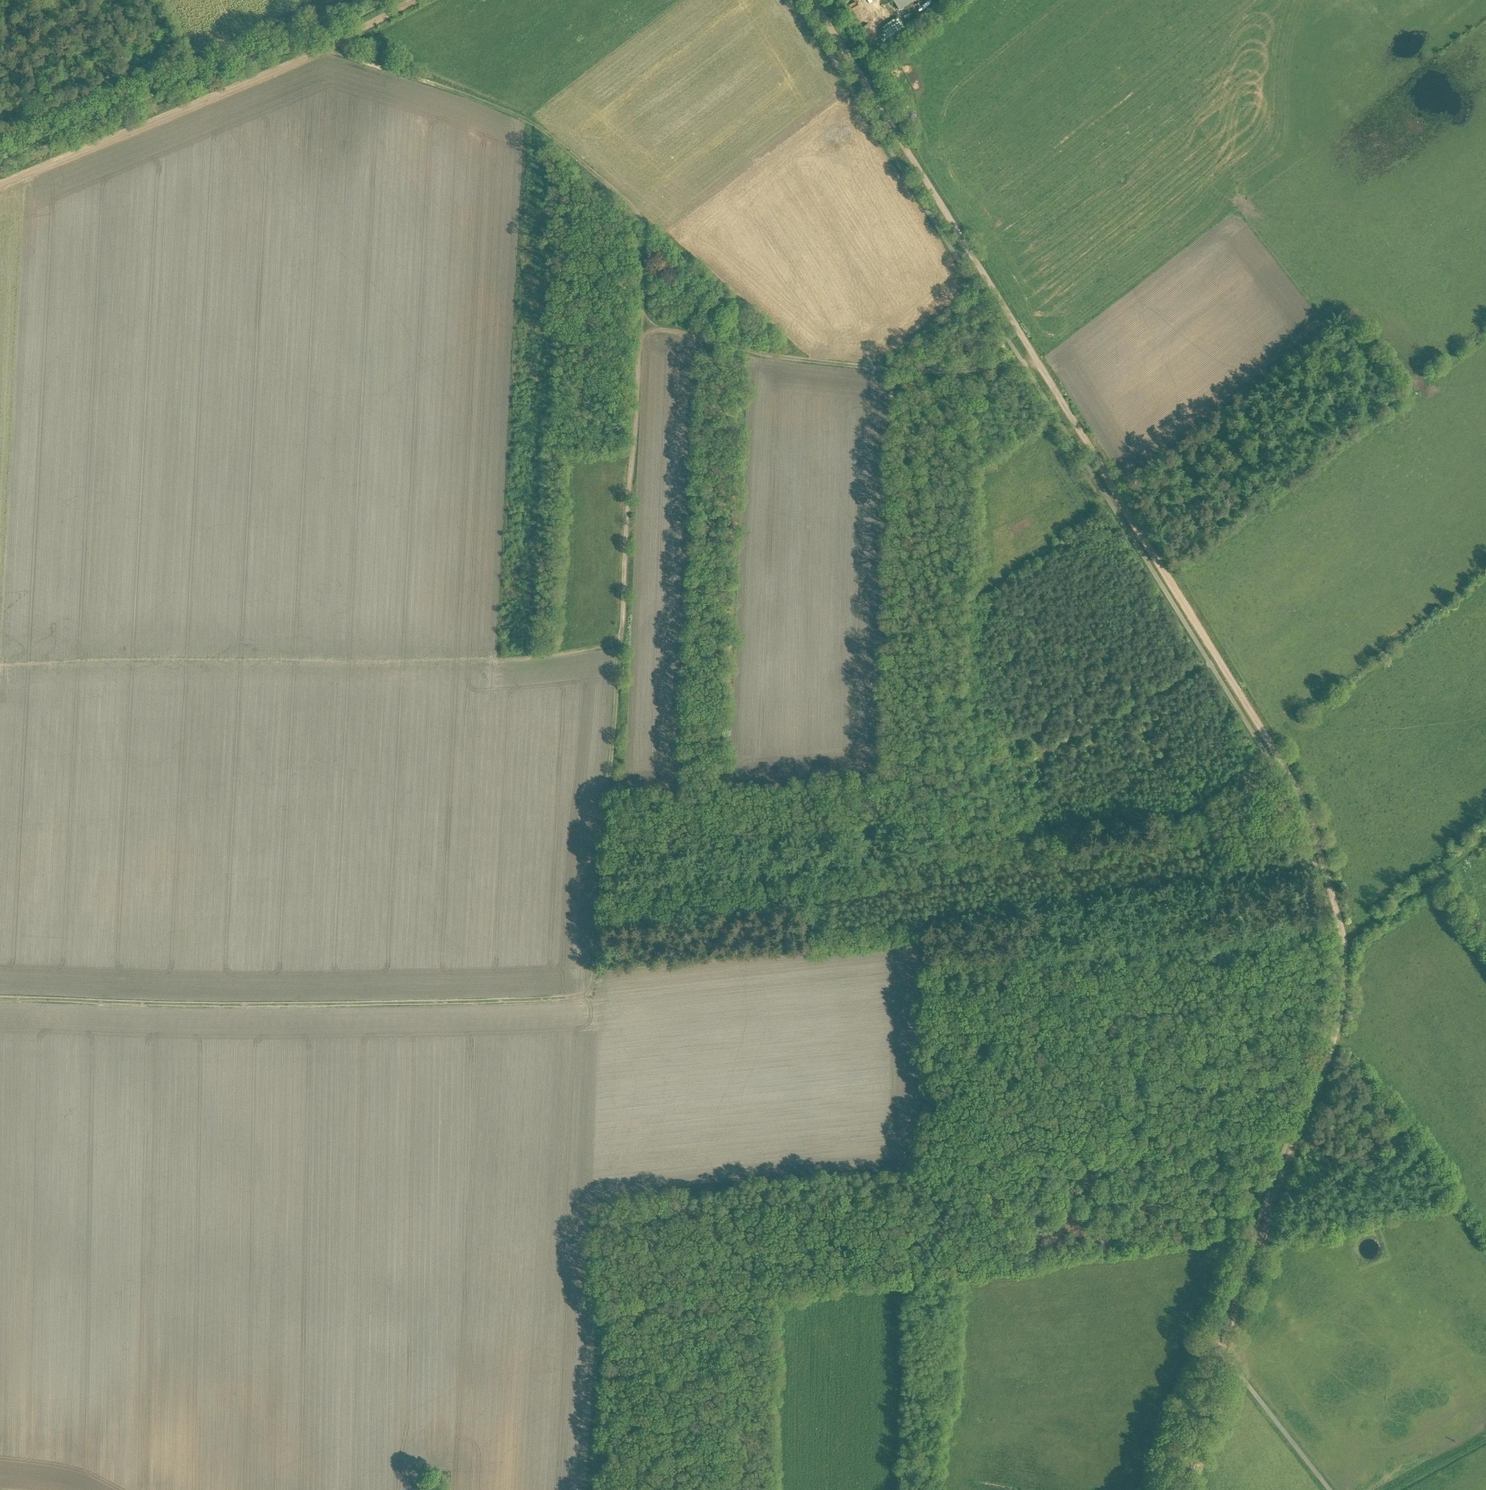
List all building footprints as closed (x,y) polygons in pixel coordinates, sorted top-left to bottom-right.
[(899,11),(917,0),(893,0),(899,11)]
